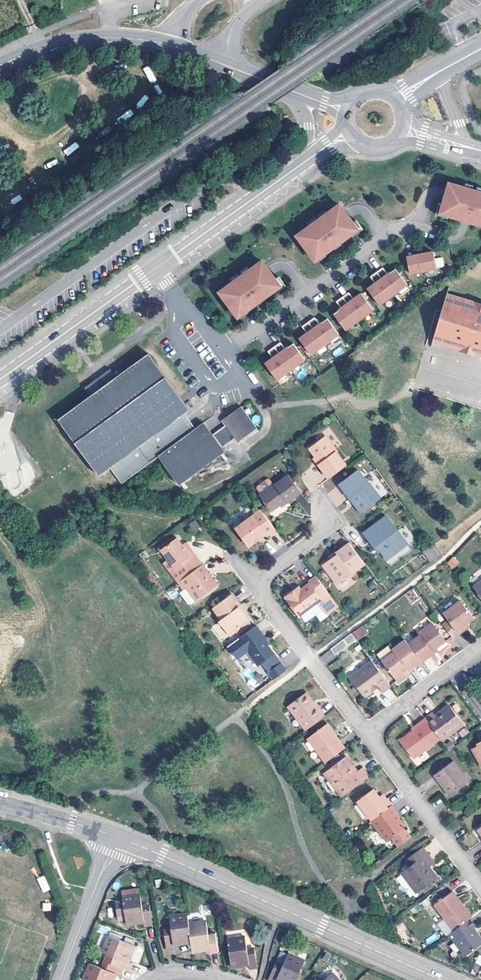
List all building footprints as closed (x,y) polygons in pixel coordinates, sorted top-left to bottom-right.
[(144,67),(148,82),(155,81),(150,66),(144,67)] [(448,183),(440,210),(454,214),(454,216),(462,218),(466,204),(473,206),(469,220),(477,223),(477,221),(480,222),(480,190),(463,185),(462,188),(448,183)] [(473,206),(466,204),(462,218),(469,220),(473,206)] [(309,228),(297,236),(314,259),(325,250),(327,252),(334,247),(325,235),(330,230),(339,243),(346,238),(345,236),(357,227),(340,205),(328,214),(327,212),(308,226),(309,228)] [(330,230),(325,235),(334,247),(339,243),(330,230)] [(436,267),(433,251),(406,256),(410,272),(436,267)] [(232,284),(220,293),(236,316),(248,307),(249,309),(256,304),(247,291),(253,287),(262,299),(268,295),(267,293),(279,284),(263,262),(251,270),(249,268),(231,282),(232,284)] [(375,282),(367,288),(379,304),(407,283),(395,267),(388,273),(382,266),(370,276),(375,282)] [(253,287),(247,291),(256,304),(262,299),(253,287)] [(341,307),(333,313),(345,329),(373,309),(361,293),(353,298),(348,291),(336,301),(341,307)] [(453,294),(441,344),(480,354),(480,301),(453,294)] [(307,332),(299,338),(311,354),(339,334),(327,317),(319,323),(314,316),(302,326),(307,332)] [(265,363),(276,379),(304,359),(293,343),(285,348),(280,341),(267,351),(273,357),(265,363)] [(60,422),(71,438),(97,473),(107,466),(120,482),(157,455),(178,484),(225,451),(221,447),(235,438),(237,441),(256,428),(240,407),(222,420),(224,423),(211,433),(203,422),(195,426),(184,412),(188,409),(149,356),(116,380),(109,369),(107,370),(98,377),(85,387),(92,397),(60,422)] [(328,478),(346,464),(336,451),(338,450),(325,433),(307,446),(317,460),(316,460),(328,478)] [(357,468),(337,482),(349,497),(352,495),(355,500),(352,502),(359,511),(380,495),(367,478),(365,480),(357,468)] [(271,483),(257,493),(268,509),(283,498),(285,500),(298,491),(285,474),(272,484),(271,483)] [(275,529),(259,509),(234,527),(247,545),(257,537),(264,532),(267,536),(275,529)] [(384,514),(361,533),(372,548),(376,544),(387,559),(406,544),(384,514)] [(189,523),(193,531),(200,528),(196,520),(189,523)] [(264,532),(257,537),(260,541),(267,536),(264,532)] [(161,563),(176,583),(179,581),(203,563),(187,541),(181,545),(176,536),(159,549),(166,559),(161,563)] [(335,585),(362,565),(346,542),(333,553),(334,555),(321,565),(335,585)] [(429,562),(439,555),(432,545),(422,551),(429,562)] [(455,556),(447,561),(451,569),(459,564),(455,556)] [(215,581),(203,562),(203,563),(179,581),(184,587),(187,585),(195,596),(215,581)] [(321,603),(330,597),(313,575),(306,582),(308,583),(293,594),(290,590),(282,596),(296,616),(318,599),(321,603)] [(250,621),(243,609),(241,610),(237,605),(239,603),(232,592),(212,607),(221,621),(219,623),(228,637),(250,621)] [(460,622),(467,617),(475,612),(463,595),(444,609),(449,616),(442,622),(451,635),(464,626),(460,622)] [(241,610),(243,609),(245,607),(242,601),(239,603),(237,605),(241,610)] [(460,622),(464,626),(470,622),(467,617),(460,622)] [(407,639),(420,657),(432,649),(429,644),(432,642),(434,644),(443,637),(429,619),(415,628),(418,631),(407,639)] [(263,635),(255,625),(239,637),(247,649),(246,650),(256,663),(273,651),(266,642),(262,637),(263,635)] [(361,626),(331,648),(336,654),(366,632),(361,626)] [(407,639),(405,636),(391,646),(393,649),(382,658),(397,679),(407,673),(404,669),(420,657),(407,639)] [(331,651),(321,655),(324,663),(334,660),(331,651)] [(382,690),(391,684),(372,659),(350,675),(366,695),(378,685),(382,690)] [(305,728),(324,715),(305,690),(287,704),(305,728)] [(440,736),(442,738),(462,722),(449,704),(435,713),(434,711),(426,717),(440,736)] [(440,736),(426,717),(418,723),(420,724),(399,740),(412,758),(440,736)] [(325,761),(346,745),(335,732),(332,735),(324,723),(306,737),(325,761)] [(473,747),(480,762),(480,743),(473,747)] [(341,796),(369,775),(362,765),(357,768),(344,754),(322,771),(341,796)] [(454,757),(438,769),(443,776),(441,778),(451,791),(469,777),(454,757)] [(443,776),(438,769),(435,771),(441,778),(443,776)] [(382,799),(378,794),(372,786),(358,798),(371,817),(391,803),(391,802),(386,796),(382,799)] [(382,799),(386,796),(382,790),(378,794),(382,799)] [(371,817),(369,819),(375,827),(378,825),(388,838),(392,835),(399,844),(411,835),(405,826),(406,826),(398,815),(399,814),(391,803),(371,817)] [(424,845),(405,859),(408,864),(401,870),(416,890),(437,875),(430,865),(435,860),(424,845)] [(44,875),(37,878),(43,892),(50,889),(44,875)] [(453,929),(469,917),(460,903),(461,902),(452,890),(434,903),(453,929)] [(144,918),(145,922),(145,925),(153,924),(151,905),(143,906),(142,894),(122,897),(123,900),(116,901),(118,919),(126,918),(127,925),(134,923),(134,919),(144,918)] [(183,939),(184,943),(192,942),(189,924),(187,913),(169,916),(172,929),(164,930),(167,949),(175,948),(174,945),(173,940),(183,939)] [(450,932),(466,955),(480,944),(480,937),(474,926),(475,925),(469,917),(453,929),(450,932)] [(194,952),(200,951),(199,947),(210,945),(211,949),(212,952),(219,951),(216,932),(210,933),(208,920),(189,924),(192,942),(194,952)] [(133,963),(131,962),(127,960),(130,950),(134,951),(137,945),(110,935),(104,951),(115,956),(112,964),(123,968),(131,971),(133,963)] [(232,968),(239,967),(238,962),(249,960),(250,965),(250,967),(258,967),(255,948),(248,949),(246,936),(228,940),(232,968)] [(276,979),(278,976),(288,979),(295,979),(304,961),(288,953),(283,965),(276,963),(268,979),(269,979),(276,979)] [(113,971),(118,973),(121,974),(123,968),(112,964),(105,961),(103,967),(90,963),(84,979),(85,979),(109,979),(113,971)] [(118,973),(113,971),(109,979),(115,979),(118,973)]
